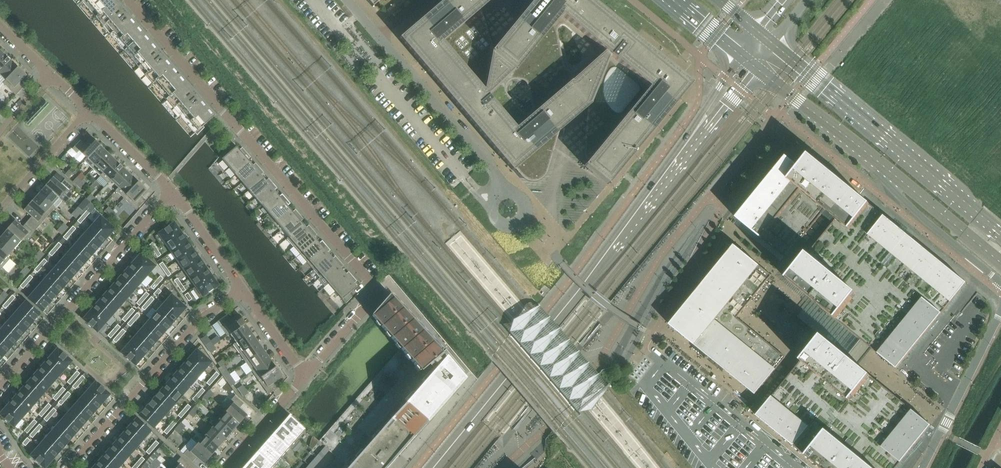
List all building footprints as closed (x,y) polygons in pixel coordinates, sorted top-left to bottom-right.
[(215,116),(115,0),(81,0),(195,133),(197,136),(204,128),(203,127),(215,116)] [(589,0),(526,0),(522,7),(519,13),(518,17),(517,20),(517,21),(493,49),(487,28),(481,9),(491,0),(444,0),(399,38),(513,171),(515,169),(522,176),(524,179),(527,181),(531,181),(534,182),(538,181),(541,179),(544,177),(546,174),(547,171),(559,131),(573,119),(587,107),(584,151),(584,154),(585,157),(586,160),(588,161),(584,166),(607,185),(691,84),(589,0)] [(10,60),(3,53),(0,56),(0,71),(10,60)] [(18,68),(10,60),(0,71),(0,76),(5,81),(6,81),(18,68)] [(20,83),(27,76),(18,68),(6,81),(5,81),(3,83),(16,96),(24,87),(20,83)] [(87,159),(100,145),(91,137),(85,145),(80,140),(72,149),(77,154),(79,151),(87,158),(87,159)] [(229,168),(246,153),(242,148),(239,151),(233,143),(226,150),(229,153),(222,159),(229,168)] [(92,169),(108,153),(100,145),(87,159),(87,158),(84,161),(92,169)] [(100,176),(115,160),(108,153),(92,169),(100,176)] [(235,175),(250,163),(247,160),(250,157),(246,153),(229,168),(235,175)] [(966,283),(943,265),(852,190),(808,155),(805,158),(798,167),(786,157),(736,218),(748,228),(749,228),(786,259),(825,210),(831,215),(836,219),(806,256),(787,280),(842,325),(897,369),(966,283)] [(110,181),(123,168),(115,160),(100,176),(108,184),(111,181),(110,181)] [(242,183),(259,168),(255,164),(253,166),(250,163),(235,175),(242,183)] [(118,188),(131,175),(123,168),(110,181),(111,181),(118,188)] [(249,191),(263,178),(260,175),(263,173),(259,168),(242,183),(249,191)] [(124,198),(139,183),(131,175),(118,188),(115,191),(124,198)] [(69,192),(74,187),(65,179),(61,184),(53,177),(46,186),(59,198),(67,190),(69,192)] [(255,199),(272,184),(269,179),(266,182),(263,178),(249,191),(255,199)] [(140,198),(147,190),(139,183),(124,198),(136,210),(144,202),(140,198)] [(262,206),(276,194),(274,191),(276,188),(272,184),(255,199),(262,206)] [(59,198),(46,186),(38,194),(55,208),(53,206),(59,198)] [(90,202),(95,197),(92,193),(87,199),(90,202)] [(55,208),(38,194),(31,202),(48,216),(55,208)] [(267,216),(286,199),(282,195),(279,197),(276,194),(262,206),(268,214),(266,215),(267,216)] [(94,206),(99,200),(95,197),(90,202),(94,206)] [(273,223),(290,209),(287,206),(290,204),(286,199),(267,216),(273,223)] [(48,216),(31,202),(24,210),(31,217),(27,222),(36,230),(48,216)] [(280,231),(299,215),(295,210),(292,213),(290,209),(273,223),(280,231)] [(84,220),(90,213),(87,211),(81,217),(84,220)] [(287,239),(303,225),(300,222),(303,219),(299,215),(280,231),(280,232),(282,230),(288,237),(286,239),(287,239)] [(115,229),(107,222),(100,217),(92,226),(106,239),(115,229)] [(24,243),(36,230),(27,222),(23,227),(15,220),(8,229),(24,243)] [(162,246),(181,232),(174,223),(155,236),(162,246)] [(293,247),(312,230),(309,226),(306,228),(303,225),(287,239),(293,247)] [(70,236),(76,229),(73,226),(67,233),(70,236)] [(106,239),(92,226),(85,234),(99,247),(106,239)] [(24,243),(8,229),(0,237),(14,249),(21,241),(24,244),(24,243)] [(300,255),(316,241),(314,237),(316,235),(312,230),(293,247),(300,255)] [(171,252),(187,241),(181,232),(162,246),(165,244),(171,252)] [(99,247),(85,234),(77,242),(92,255),(99,247)] [(0,237),(0,238),(0,251),(10,260),(10,259),(7,257),(14,249),(0,237)] [(177,261),(193,250),(187,241),(171,252),(177,261)] [(307,262),(326,246),(322,242),(319,244),(316,241),(300,255),(307,262)] [(92,255),(77,242),(70,251),(85,263),(92,255)] [(56,252),(62,245),(58,243),(53,249),(56,252)] [(786,357),(737,318),(772,276),(734,245),(669,325),(755,395),(759,390),(786,357)] [(313,270),(330,256),(327,253),(330,250),(326,246),(307,262),(313,270)] [(184,270),(199,259),(193,250),(177,261),(184,270)] [(0,251),(0,271),(10,260),(0,251)] [(85,263),(70,251),(63,259),(78,271),(85,263)] [(155,266),(150,261),(141,254),(133,262),(148,275),(155,266)] [(320,278),(339,261),(335,257),(332,259),(330,256),(313,270),(320,278)] [(41,268),(47,262),(44,259),(38,266),(41,268)] [(78,271),(63,259),(56,267),(71,280),(78,271)] [(190,279),(206,268),(199,259),(184,270),(190,279)] [(328,284),(343,272),(340,268),(343,266),(339,261),(320,278),(322,277),(328,284)] [(148,275),(133,262),(126,270),(141,283),(148,275)] [(71,280),(56,267),(49,275),(63,288),(71,280)] [(196,287),(212,276),(206,268),(190,279),(196,287)] [(141,283),(126,270),(119,279),(133,291),(141,283)] [(335,292),(352,277),(348,272),(346,275),(343,272),(328,284),(335,292)] [(27,285),(33,278),(30,275),(24,282),(27,285)] [(63,288),(49,275),(42,283),(56,296),(63,288)] [(199,299),(218,286),(212,276),(196,287),(196,288),(193,290),(197,296),(199,299)] [(349,294),(357,288),(353,284),(356,281),(352,277),(335,292),(346,304),(352,297),(349,294)] [(133,291),(119,279),(112,287),(126,299),(133,291)] [(56,296),(42,283),(35,291),(49,304),(56,296)] [(126,299),(112,287),(105,295),(119,308),(126,299)] [(156,297),(161,292),(158,289),(153,294),(156,297)] [(49,304),(35,291),(28,299),(42,312),(49,304)] [(144,301),(149,296),(149,295),(146,292),(141,298),(144,301)] [(349,467),(385,467),(398,453),(403,447),(408,442),(413,436),(414,435),(419,429),(424,423),(429,418),(450,394),(462,379),(460,377),(415,324),(390,294),(372,315),(377,322),(400,349),(420,372),(427,366),(433,373),(426,380),(349,467)] [(9,305),(15,298),(12,295),(6,302),(9,305)] [(119,308),(105,295),(98,303),(112,316),(119,308)] [(186,308),(172,295),(164,304),(179,316),(186,308)] [(40,314),(32,307),(25,302),(17,311),(31,324),(40,314)] [(112,316),(98,303),(91,311),(105,324),(112,316)] [(179,316),(164,304),(157,312),(171,325),(179,316)] [(581,414),(611,387),(599,375),(538,306),(507,328),(581,414)] [(130,317),(134,312),(135,311),(132,308),(127,314),(130,317)] [(31,324),(17,311),(10,319),(24,332),(31,324)] [(105,324),(91,311),(83,320),(97,332),(105,324)] [(171,325),(157,312),(150,320),(164,333),(171,325)] [(135,321),(140,316),(137,313),(132,319),(135,321)] [(230,334),(245,323),(238,314),(230,320),(227,315),(217,322),(221,327),(224,325),(230,334)] [(24,332),(10,319),(3,328),(17,340),(24,332)] [(164,333),(150,320),(143,328),(157,341),(164,333)] [(236,343),(251,332),(245,323),(230,334),(236,343)] [(3,328),(0,331),(0,339),(10,348),(17,340),(3,328)] [(157,341),(143,328),(136,336),(150,349),(157,341)] [(121,338),(126,332),(123,329),(118,335),(121,338)] [(111,339),(116,333),(113,330),(108,336),(111,339)] [(239,354),(257,341),(251,332),(236,343),(233,345),(239,354)] [(150,349),(136,336),(128,344),(143,357),(150,349)] [(210,342),(205,345),(208,349),(213,346),(221,340),(218,336),(211,341),(210,342)] [(871,377),(821,336),(766,403),(765,405),(756,416),(820,467),(897,467),(931,426),(871,377)] [(0,339),(0,354),(3,356),(10,348),(0,339)] [(245,362),(263,350),(257,341),(239,354),(245,362)] [(143,357),(128,344),(121,353),(135,366),(143,357)] [(72,361),(57,349),(50,357),(64,370),(72,361)] [(426,380),(433,373),(427,366),(420,372),(400,349),(319,442),(325,447),(329,450),(336,458),(327,467),(349,467),(426,380)] [(211,362),(197,350),(189,358),(204,371),(211,362)] [(252,371),(270,358),(263,350),(245,362),(252,371)] [(64,370),(50,357),(43,365),(57,378),(64,370)] [(204,371),(189,358),(182,366),(197,379),(204,371)] [(258,380),(276,367),(270,358),(252,371),(258,380)] [(57,378),(43,365),(36,374),(50,386),(57,378)] [(229,374),(223,365),(221,367),(218,369),(224,377),(229,374)] [(197,379),(182,366),(175,375),(189,387),(197,379)] [(275,383),(283,377),(276,367),(258,380),(268,395),(278,388),(275,383)] [(75,379),(79,375),(80,374),(77,371),(72,377),(75,379)] [(214,380),(219,375),(216,372),(211,378),(214,380)] [(50,386),(36,374),(28,382),(43,394),(50,386)] [(236,383),(229,374),(224,377),(231,387),(236,383)] [(189,387),(175,375),(168,383),(182,395),(189,387)] [(80,384),(85,378),(82,376),(77,381),(80,384)] [(43,394),(28,382),(21,390),(36,403),(43,394)] [(110,395),(95,382),(88,391),(102,403),(110,395)] [(182,395),(168,383),(161,391),(175,404),(182,395)] [(61,396),(65,391),(66,390),(63,387),(58,393),(61,396)] [(200,397),(205,391),(202,388),(197,394),(200,397)] [(36,403),(21,390),(14,398),(29,411),(36,403)] [(102,403),(88,391),(81,399),(95,411),(102,403)] [(175,404),(161,391),(154,399),(168,412),(175,404)] [(247,415),(240,408),(244,404),(235,396),(230,401),(233,403),(226,411),(240,424),(247,415)] [(29,411),(14,398),(7,406),(22,419),(29,411)] [(95,411),(81,399),(74,407),(88,420),(95,411)] [(168,412),(154,399),(146,407),(161,420),(168,412)] [(186,413),(191,407),(188,405),(183,410),(186,413)] [(7,406),(0,414),(0,415),(14,427),(22,419),(7,406)] [(88,420),(74,407),(66,415),(81,428),(88,420)] [(161,420),(146,407),(139,416),(153,428),(161,420)] [(240,424),(226,411),(219,420),(232,432),(240,424)] [(81,428),(66,415),(59,423),(74,436),(81,428)] [(305,430),(290,416),(281,425),(297,439),(305,430)] [(151,431),(136,419),(129,427),(143,440),(151,431)] [(232,432),(219,420),(212,427),(211,428),(225,440),(232,432)] [(74,436),(59,423),(52,431),(67,444),(74,436)] [(37,433),(42,427),(39,424),(34,430),(37,433)] [(27,434),(32,428),(29,425),(24,431),(27,434)] [(225,440),(211,428),(212,427),(209,425),(201,434),(204,436),(218,448),(225,440)] [(297,439),(281,425),(273,434),(289,448),(297,439)] [(143,440),(129,427),(122,435),(136,448),(143,440)] [(32,438),(37,433),(34,430),(29,436),(32,438)] [(67,444),(52,431),(45,439),(59,452),(67,444)] [(289,448),(273,434),(266,443),(281,457),(289,448)] [(136,448),(122,435),(115,443),(129,456),(136,448)] [(218,448),(204,436),(197,444),(211,456),(218,448)] [(25,446),(30,441),(27,438),(22,444),(25,446)] [(59,452),(45,439),(38,447),(52,460),(59,452)] [(319,442),(311,451),(317,456),(320,460),(329,450),(325,447),(319,442)] [(129,456),(115,443),(107,452),(122,464),(129,456)] [(281,457),(266,443),(258,453),(273,466),(274,466),(281,457)] [(211,456),(197,444),(190,452),(187,449),(183,454),(192,462),(196,458),(204,464),(211,456)] [(38,447),(30,456),(44,467),(45,467),(52,460),(38,447)] [(303,460),(309,465),(312,467),(313,467),(320,460),(317,456),(311,451),(303,460)] [(107,452),(100,460),(110,467),(119,467),(122,464),(107,452)] [(258,453),(250,462),(257,467),(276,467),(274,466),(273,466),(258,453)] [(149,467),(157,460),(152,456),(145,464),(149,467)] [(140,465),(145,460),(142,457),(137,463),(140,465)] [(190,465),(180,457),(171,467),(187,467),(190,465)] [(100,460),(93,467),(110,467),(100,460)]
